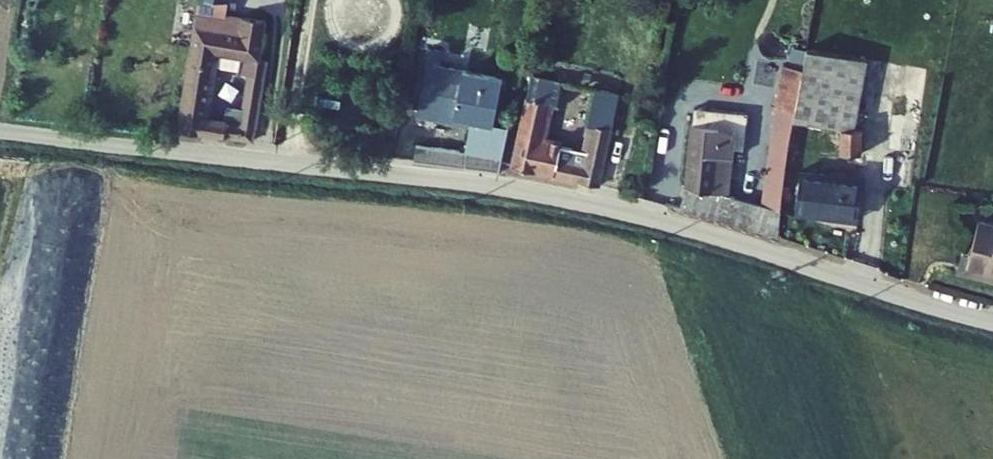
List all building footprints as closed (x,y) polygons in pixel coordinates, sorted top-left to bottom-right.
[(263,143),(277,44),(268,41),(271,22),(233,16),(234,9),(236,0),(207,0),(191,134),(217,137),(220,113),(214,111),(225,36),(245,40),(243,56),(251,57),(242,116),(234,114),(231,138),(263,143)] [(249,12),(251,0),(236,0),(234,9),(249,12)] [(481,120),(500,123),(509,59),(448,49),(451,32),(436,29),(424,100),(464,107),(466,100),(484,102),(481,120)] [(798,43),(794,66),(809,68),(813,46),(798,43)] [(875,60),(816,47),(801,116),(860,130),(875,60)] [(593,74),(544,63),(522,158),(545,163),(549,146),(561,93),(587,99),(593,74)] [(684,206),(783,226),(797,132),(799,116),(809,68),(794,66),(789,65),(778,117),(766,202),(719,192),(723,145),(742,146),(744,114),(692,110),(684,206)] [(610,78),(601,119),(619,123),(628,82),(610,78)] [(217,137),(231,138),(234,114),(220,113),(217,137)] [(619,123),(601,119),(592,156),(566,150),(562,168),(606,178),(619,123)] [(860,130),(846,130),(843,154),(866,157),(869,129),(860,130)] [(423,163),(505,166),(511,132),(476,130),(475,150),(424,147),(423,163)] [(562,168),(566,150),(549,146),(545,163),(562,168)] [(871,179),(807,167),(801,202),(838,209),(839,203),(865,208),(871,179)] [(838,209),(864,214),(865,208),(839,203),(838,209)] [(969,256),(992,262),(992,219),(980,215),(969,256)]
